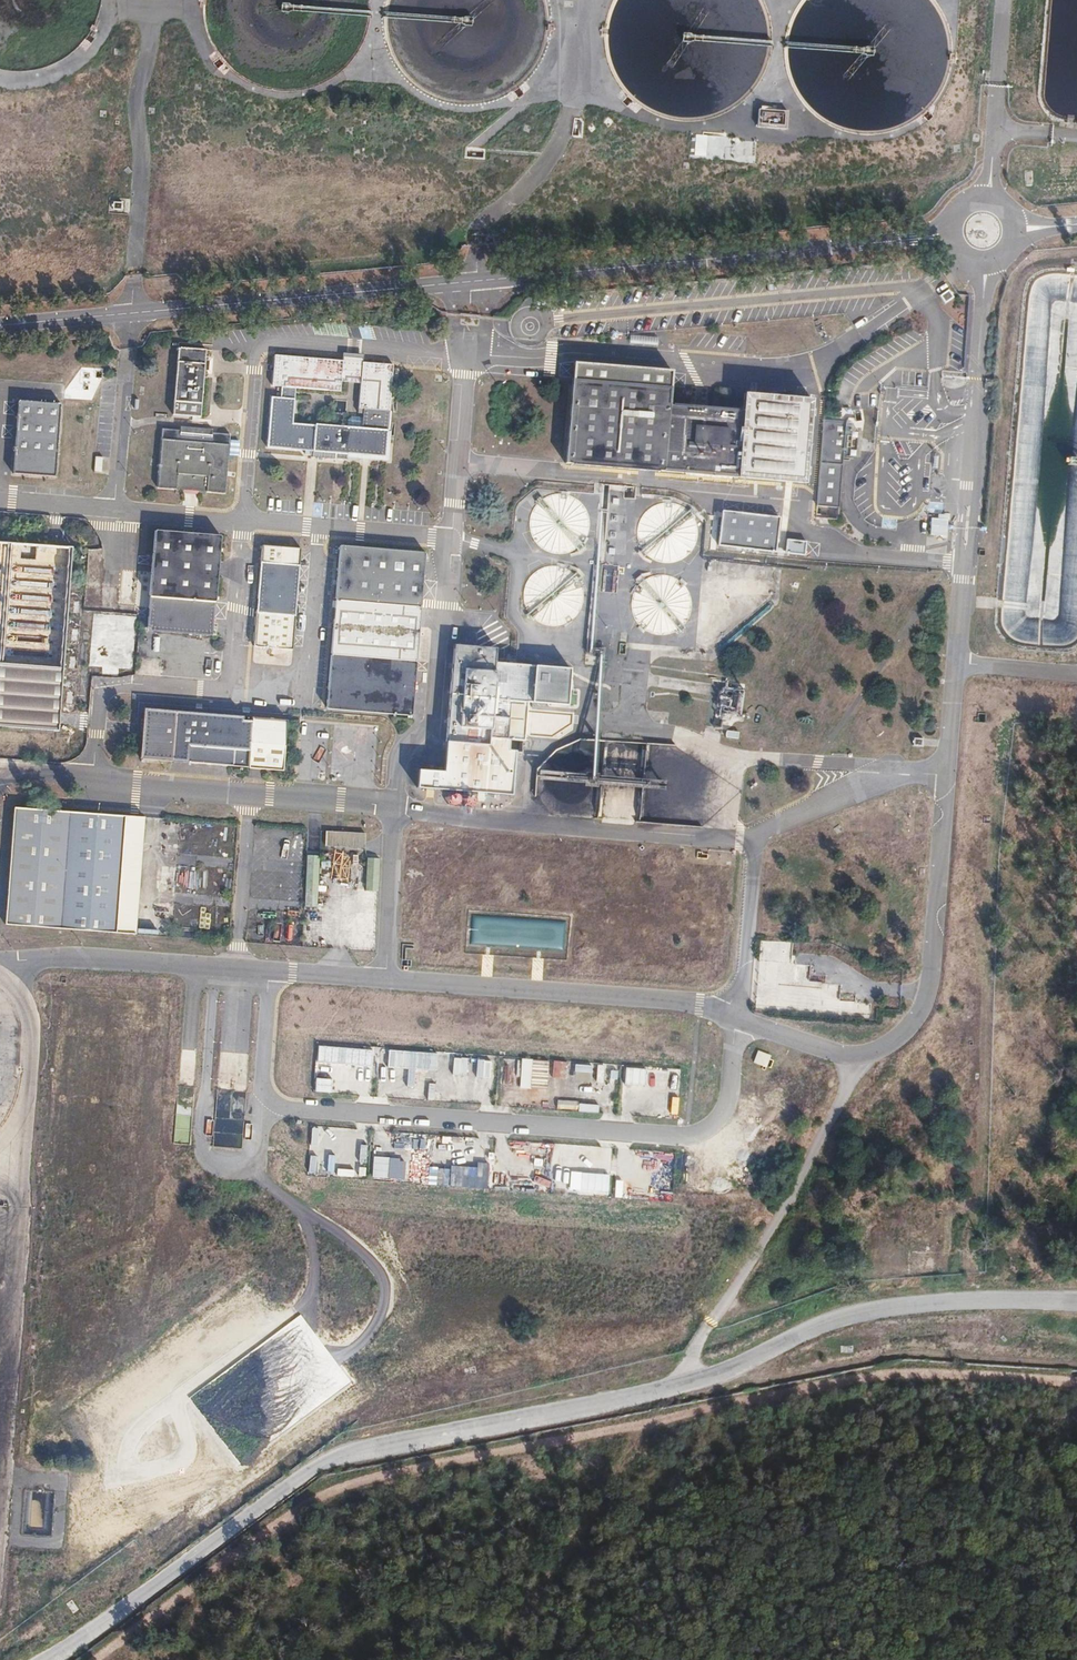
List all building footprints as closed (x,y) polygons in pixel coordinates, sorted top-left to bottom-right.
[(695,136),(694,158),(752,160),(753,137),(695,136)] [(210,354),(182,352),(176,421),(205,423),(210,354)] [(280,401),(273,401),(269,455),(303,458),(303,463),(350,465),(351,461),(388,464),(396,370),(277,360),(274,392),(281,393),(280,401)] [(575,369),(574,386),(566,471),(805,493),(813,408),(746,401),(745,419),(674,413),(675,395),(676,379),(575,369)] [(746,401),(675,395),(674,413),(745,419),(746,401)] [(5,402),(5,411),(14,411),(14,402),(5,402)] [(67,413),(23,409),(17,480),(61,484),(67,413)] [(3,427),(2,436),(12,437),(13,428),(3,427)] [(849,429),(823,427),(816,514),(818,514),(843,516),(849,429)] [(159,493),(227,500),(232,450),(164,443),(159,493)] [(530,529),(532,543),(539,554),(550,561),(563,563),(576,559),(586,551),(592,539),(593,526),(588,514),(579,504),(566,500),(553,500),(541,506),(533,517),(530,529)] [(638,535),(638,548),(644,561),(654,569),(667,573),(681,571),(692,564),(700,553),(702,540),(699,526),(691,516),(679,509),(665,508),(653,513),(643,522),(638,535)] [(780,517),(723,511),(720,545),(777,551),(780,517)] [(929,535),(947,536),(948,518),(930,517),(929,535)] [(81,536),(66,534),(65,548),(79,549),(81,536)] [(156,535),(147,635),(215,641),(223,540),(156,535)] [(807,541),(788,539),(786,552),(805,554),(807,541)] [(77,553),(0,547),(0,735),(63,740),(77,553)] [(412,722),(426,557),(341,550),(327,715),(412,722)] [(294,654),(302,554),(263,551),(256,651),(294,654)] [(528,587),(523,600),(525,613),(531,625),(542,633),(555,636),(568,633),(579,625),(586,614),(586,610),(587,601),(583,588),(575,578),(562,572),(549,572),(537,577),(528,587)] [(719,574),(718,596),(726,596),(727,575),(719,574)] [(742,587),(742,595),(769,595),(769,578),(730,579),(730,587),(742,587)] [(633,603),(633,608),(632,616),(637,629),(646,639),(659,644),(672,643),(684,637),(693,627),(696,614),(695,605),(694,601),(687,589),(676,582),(663,580),(650,583),(639,591),(633,603)] [(117,668),(125,669),(129,620),(117,620),(117,622),(107,621),(107,615),(93,614),(92,632),(97,633),(96,642),(106,643),(104,672),(117,673),(117,668)] [(498,654),(455,650),(446,747),(490,751),(491,745),(526,748),(529,713),(575,717),(577,698),(571,698),(573,675),(497,668),(498,654)] [(717,713),(738,712),(737,687),(716,688),(717,713)] [(240,721),(177,717),(172,767),(285,777),(289,726),(253,723),(252,726),(240,724),(240,721)] [(725,730),(724,736),(737,738),(738,732),(725,730)] [(130,822),(18,812),(8,931),(120,940),(130,822)] [(364,848),(365,832),(325,830),(324,846),(364,848)] [(316,907),(318,855),(305,855),(303,906),(316,907)] [(2,1125),(20,1084),(21,1048),(16,1030),(0,1030),(0,1127),(2,1125)] [(316,1046),(316,1063),(371,1065),(372,1049),(316,1046)] [(766,1068),(771,1055),(757,1050),(752,1062),(766,1068)] [(453,1059),(453,1071),(464,1071),(464,1059),(453,1059)] [(519,1087),(547,1088),(548,1060),(520,1059),(519,1087)] [(489,1075),(490,1061),(476,1060),(475,1075),(489,1075)] [(566,1079),(567,1061),(552,1060),(551,1078),(566,1079)] [(591,1073),(592,1066),(574,1063),(573,1070),(591,1073)] [(314,1078),(313,1092),(331,1092),(332,1078),(314,1078)] [(577,1104),(577,1111),(598,1112),(599,1104),(577,1104)] [(371,1178),(403,1179),(404,1158),(372,1156),(371,1178)] [(476,1162),(476,1167),(448,1165),(447,1186),(486,1188),(487,1163),(476,1162)] [(573,1187),(573,1195),(609,1197),(610,1170),(596,1170),(595,1189),(573,1187)] [(579,1185),(586,1186),(588,1174),(581,1173),(579,1185)] [(549,1192),(550,1176),(542,1175),(541,1192),(549,1192)]
